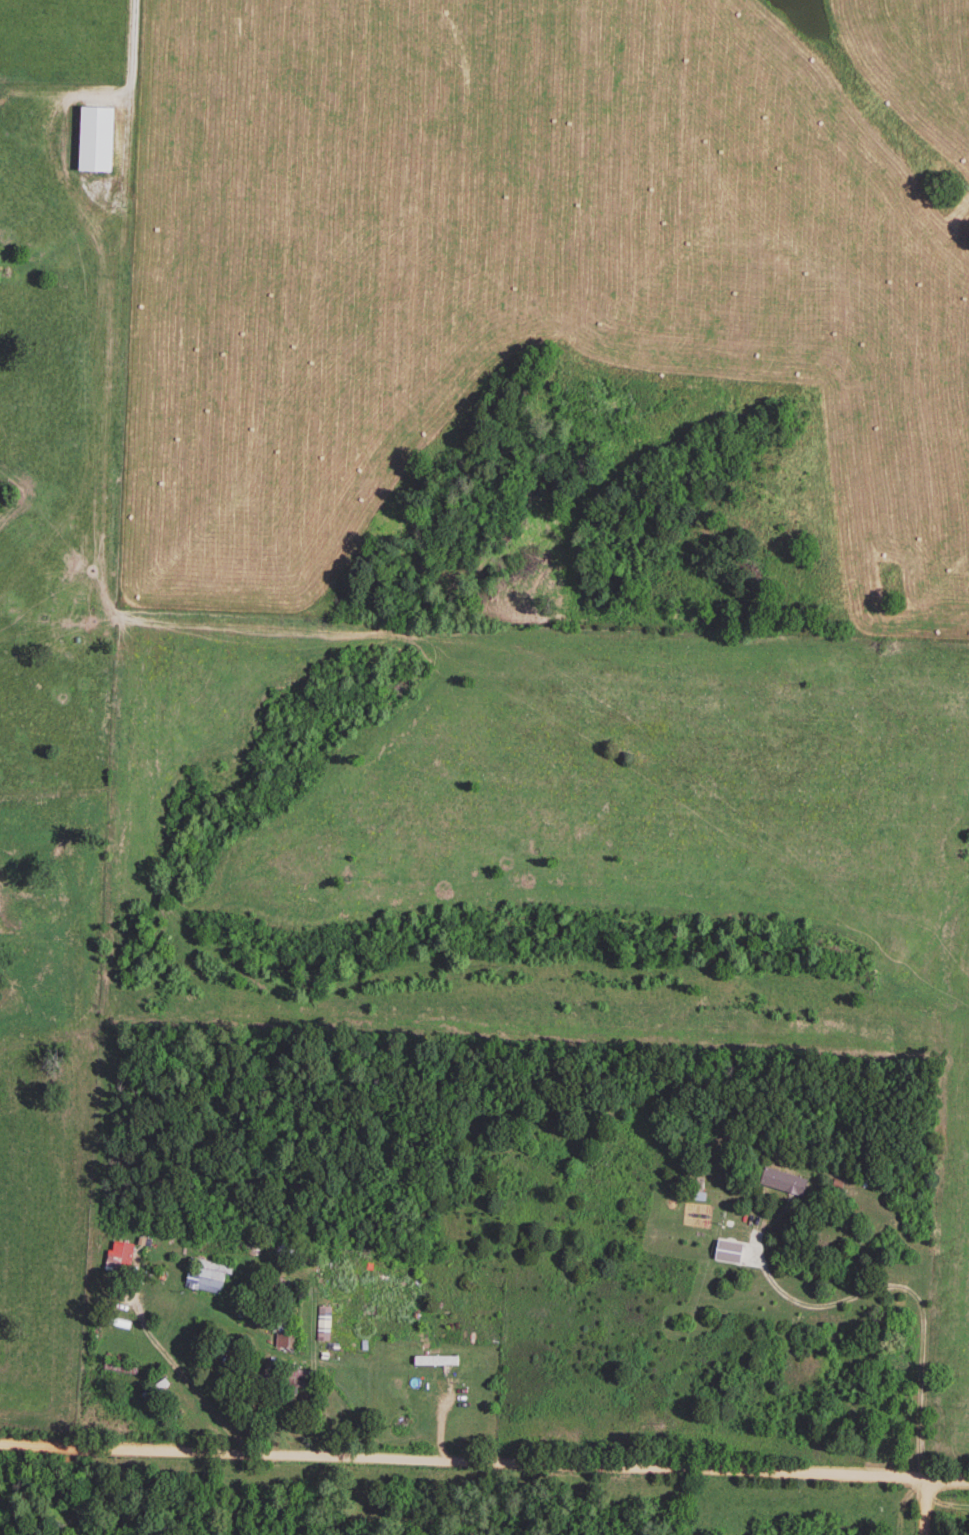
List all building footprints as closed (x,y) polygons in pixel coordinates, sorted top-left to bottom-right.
[(756,1188),(801,1200),(806,1182),(761,1170),(756,1188)] [(182,1291),(223,1298),(228,1268),(187,1260),(182,1291)] [(380,1319),(380,1309),(366,1309),(366,1319),(380,1319)]
